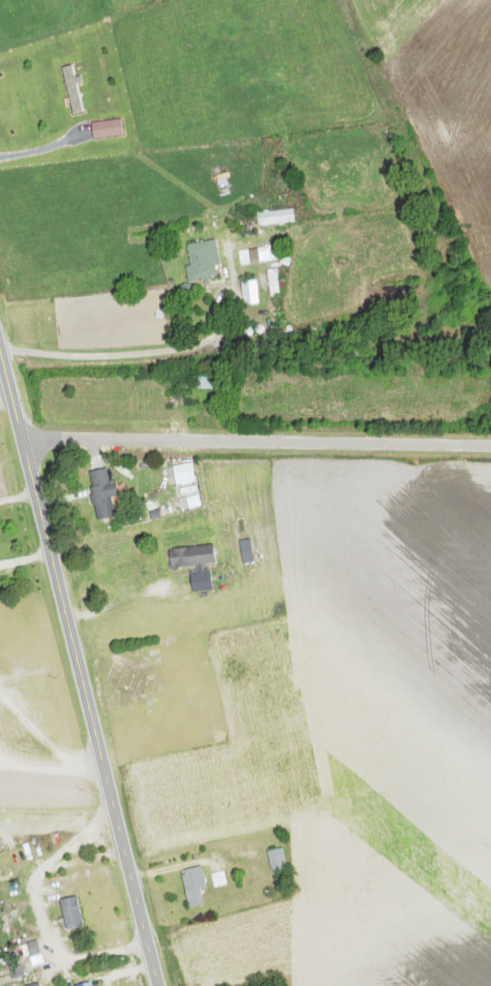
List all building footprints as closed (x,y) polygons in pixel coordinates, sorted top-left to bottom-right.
[(258,226),(295,223),(294,210),(257,213),(258,226)] [(190,282),(220,278),(215,240),(186,244),(190,282)] [(260,261),(275,260),(274,247),(258,248),(260,261)] [(269,268),(271,296),(279,296),(277,268),(269,268)] [(258,281),(242,281),(242,304),(258,304),(258,281)] [(88,471),(96,521),(115,518),(112,497),(118,496),(116,481),(110,482),(108,468),(88,471)] [(253,561),(251,540),(241,541),(242,562),(253,561)] [(172,569),(216,563),(214,544),(170,550),(172,569)] [(269,851),(271,871),(287,869),(284,849),(269,851)] [(182,870),(189,907),(204,904),(201,891),(206,890),(202,866),(182,870)] [(60,901),(67,930),(84,926),(76,897),(60,901)]
